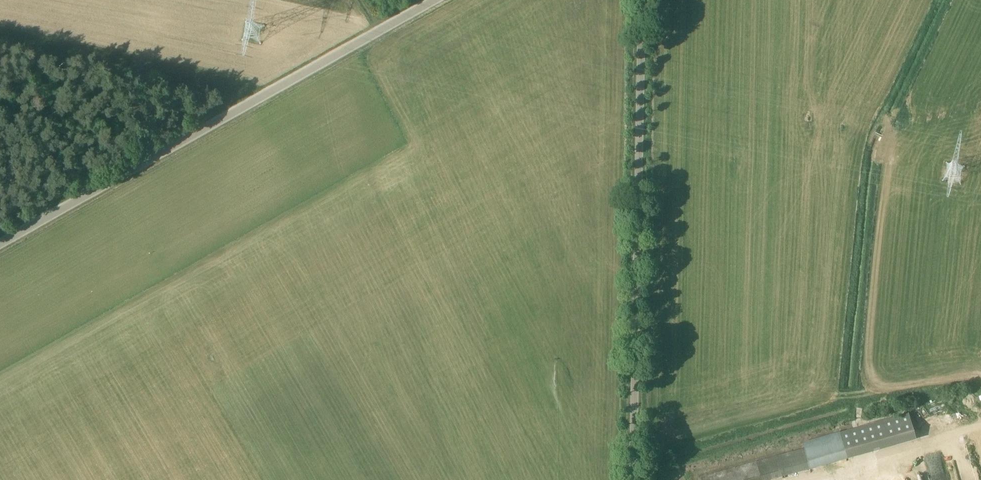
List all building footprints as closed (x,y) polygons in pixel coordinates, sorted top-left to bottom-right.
[(700,478),(701,479),(763,479),(758,462),(700,478)] [(911,469),(914,479),(930,479),(926,465),(911,469)]
